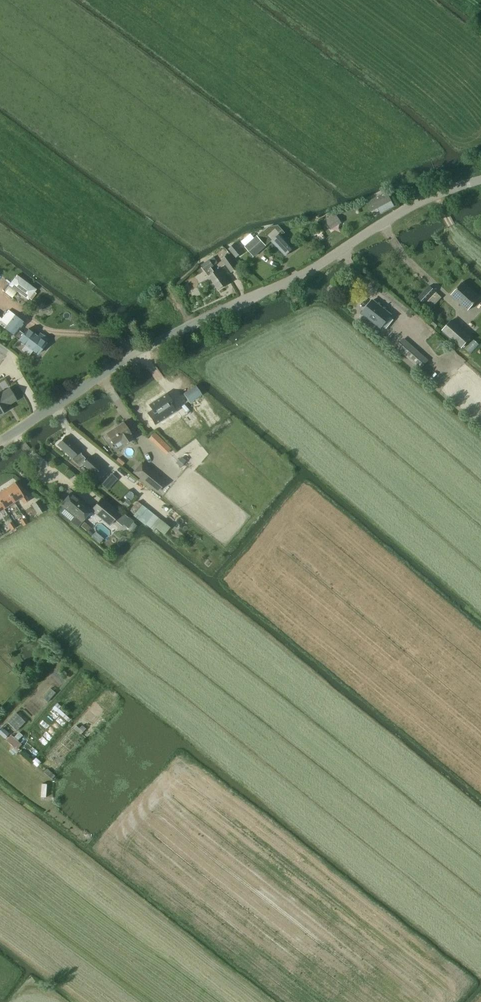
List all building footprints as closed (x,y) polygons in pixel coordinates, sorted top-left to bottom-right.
[(387,193),(373,200),(380,214),(394,206),(387,193)] [(331,230),(342,222),(338,217),(327,224),(331,230)] [(262,232),(257,236),(262,242),(268,237),(271,240),(285,256),(293,249),(282,236),(285,233),(278,226),(268,227),(263,232),(262,232)] [(254,257),(266,246),(257,236),(244,247),(254,257)] [(243,252),(235,243),(228,250),(236,258),(243,252)] [(229,255),(222,260),(231,272),(237,268),(229,255)] [(213,257),(201,266),(218,290),(228,283),(218,269),(214,272),(211,267),(217,263),(213,257)] [(37,289),(17,275),(9,286),(29,300),(37,289)] [(467,310),(479,297),(462,282),(450,295),(467,310)] [(424,304),(435,292),(428,286),(418,298),(424,304)] [(372,300),(362,313),(380,328),(390,315),(372,300)] [(48,340),(40,333),(38,337),(28,329),(23,335),(18,332),(25,323),(8,310),(0,321),(0,324),(14,335),(14,336),(37,354),(46,343),(48,340)] [(442,330),(460,347),(470,337),(461,329),(459,331),(449,322),(442,330)] [(421,369),(427,362),(402,340),(396,347),(421,369)] [(474,340),(466,349),(471,354),(479,345),(474,340)] [(190,403),(202,395),(196,386),(184,394),(190,403)] [(9,409),(6,405),(10,403),(11,403),(16,400),(9,389),(0,394),(0,415),(9,409)] [(157,416),(173,405),(166,394),(150,405),(157,416)] [(107,436),(106,438),(107,440),(108,441),(110,441),(111,441),(114,445),(117,449),(123,445),(133,439),(130,434),(123,422),(107,433),(108,435),(107,436)] [(154,433),(148,438),(156,446),(162,441),(154,433)] [(65,437),(58,445),(73,458),(72,460),(79,466),(86,459),(81,454),(81,453),(79,451),(80,450),(65,437)] [(95,475),(102,467),(90,456),(83,464),(95,475)] [(144,465),(136,475),(157,492),(163,484),(155,478),(157,475),(144,465)] [(108,490),(119,479),(112,472),(101,484),(108,490)] [(5,489),(14,502),(21,498),(24,504),(29,501),(22,490),(20,492),(14,483),(5,489)] [(14,502),(5,489),(0,492),(0,502),(4,508),(14,502)] [(59,507),(57,509),(61,513),(60,514),(70,522),(77,528),(78,527),(79,525),(82,522),(92,511),(86,506),(70,493),(60,504),(61,505),(59,507)] [(31,505),(38,515),(46,511),(39,500),(31,505)] [(107,501),(98,511),(112,523),(120,513),(107,501)] [(138,502),(130,511),(134,514),(142,505),(138,502)] [(142,504),(134,515),(146,525),(146,524),(154,530),(156,527),(165,534),(170,527),(162,520),(142,504)] [(123,513),(116,521),(123,526),(129,518),(123,513)] [(19,521),(23,526),(28,523),(24,518),(19,521)] [(84,522),(81,526),(87,532),(90,527),(84,522)] [(56,702),(52,707),(67,721),(70,718),(59,709),(61,706),(56,702)] [(76,725),(73,728),(80,735),(86,729),(82,725),(79,728),(76,725)] [(0,732),(0,734),(5,739),(10,734),(3,728),(0,732)] [(19,732),(14,738),(18,741),(22,736),(19,732)] [(11,735),(7,740),(16,749),(21,744),(18,741),(14,738),(11,735)] [(47,769),(44,772),(52,779),(55,776),(47,769)]
